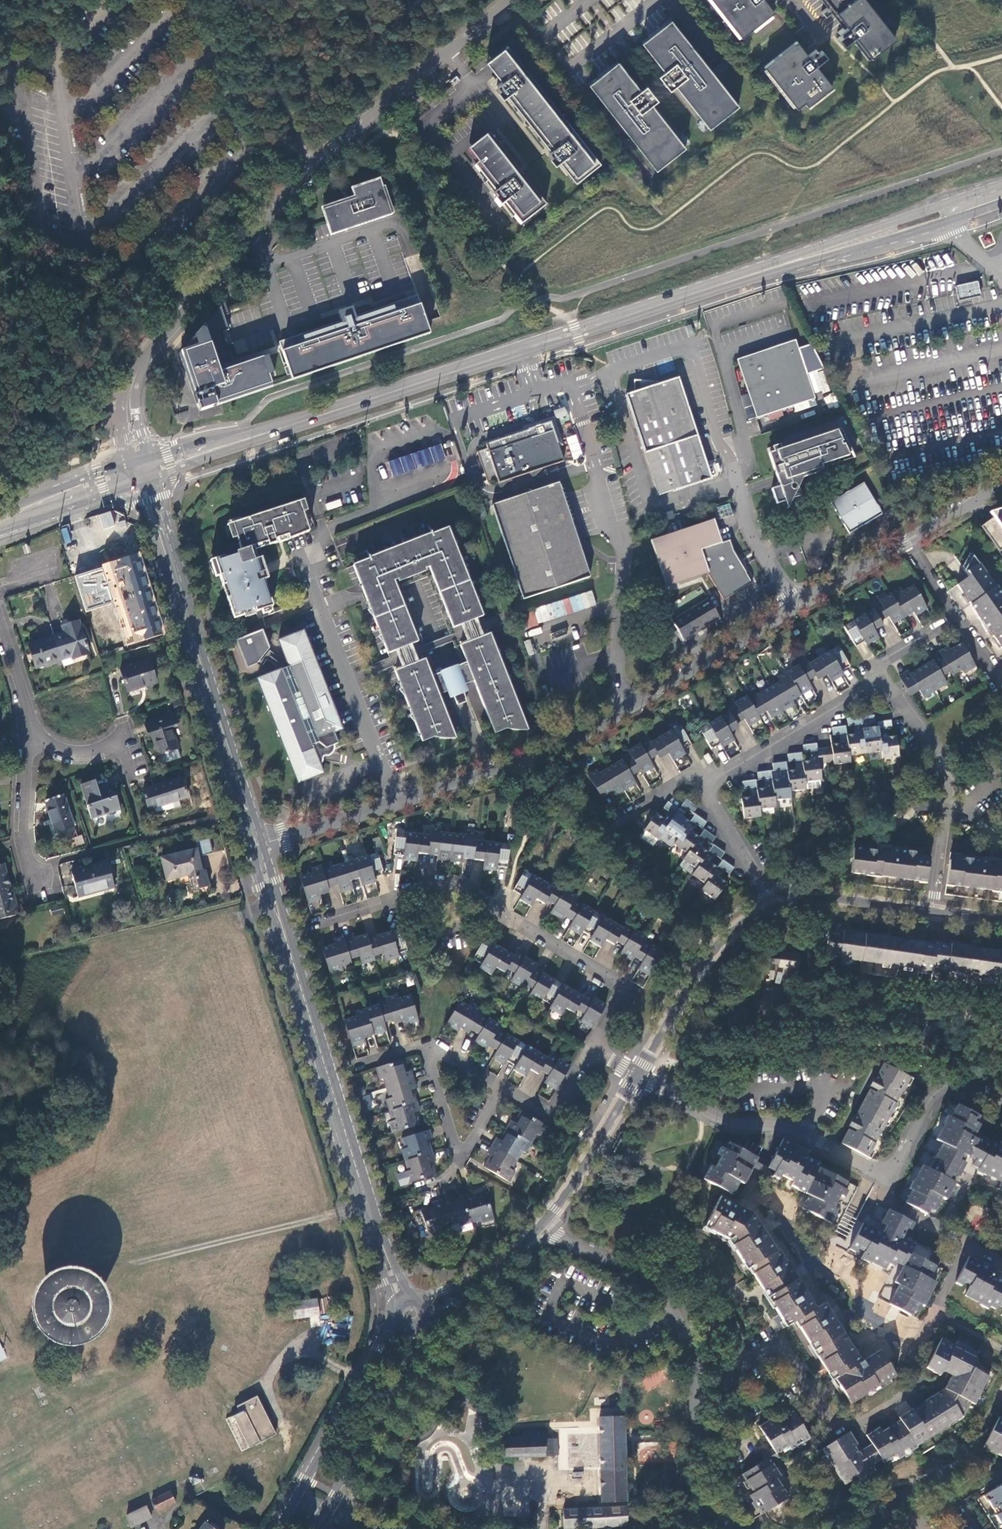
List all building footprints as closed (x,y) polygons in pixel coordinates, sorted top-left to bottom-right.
[(726,18),(722,21),(726,25),(729,23),(741,38),(774,12),(770,7),(765,0),(712,0),(726,18)] [(830,5),(822,11),(826,16),(833,10),(846,26),(838,32),(841,36),(838,38),(843,45),(852,39),(867,59),(895,38),(866,0),(826,0),(830,5)] [(616,19),(623,15),(618,5),(610,10),(616,19)] [(738,106),(671,20),(642,43),(664,72),(659,76),(670,91),(675,86),(678,90),(709,129),(738,106)] [(582,36),(573,42),(578,49),(587,43),(582,36)] [(796,40),(764,66),(776,82),(772,84),(775,89),(779,86),(796,108),(829,83),(816,66),(827,58),(822,51),(818,53),(815,49),(808,55),(796,40)] [(504,47),(486,61),(502,81),(496,86),(499,90),(497,91),(503,98),(507,95),(551,150),(548,152),(551,156),(550,158),(555,165),(559,161),(576,183),(601,163),(508,46),(505,48),(504,47)] [(618,62),(589,85),(656,170),(685,148),(652,105),(658,100),(646,86),(640,91),(618,62)] [(487,138),(469,152),(478,164),(475,166),(496,193),(494,195),(497,199),(495,201),(500,208),(505,204),(517,220),(521,225),(546,206),(491,136),(487,139),(487,138)] [(384,177),(356,187),(359,197),(326,208),(331,220),(335,233),(396,213),(384,177)] [(315,226),(318,238),(327,235),(324,224),(315,226)] [(955,286),(959,301),(981,295),(978,280),(955,286)] [(434,333),(421,294),(283,340),(285,345),(296,379),(434,333)] [(951,307),(948,296),(934,300),(937,310),(951,307)] [(205,410),(276,386),(266,357),(236,367),(228,370),(226,364),(235,361),(227,335),(226,332),(232,330),(228,315),(233,314),(229,301),(183,352),(200,403),(203,403),(205,410)] [(737,360),(757,419),(815,399),(795,341),(768,350),(761,352),(737,360)] [(809,372),(814,393),(828,390),(823,369),(809,372)] [(703,453),(679,377),(662,382),(640,380),(633,379),(633,392),(626,394),(659,496),(703,481),(712,478),(704,454),(703,453)] [(824,398),(829,407),(838,402),(832,392),(824,398)] [(752,406),(744,408),(747,419),(755,416),(752,406)] [(487,444),(489,448),(479,451),(489,483),(499,480),(500,483),(565,462),(560,447),(565,445),(561,435),(555,416),(524,426),(526,431),(487,444)] [(785,502),(794,499),(793,496),(799,494),(799,497),(801,496),(797,486),(799,485),(799,487),(803,478),(816,474),(822,470),(821,466),(848,456),(847,455),(851,453),(853,459),(854,458),(839,429),(780,450),(778,446),(766,450),(779,487),(771,489),(777,505),(785,502)] [(569,454),(570,459),(582,457),(577,434),(566,437),(569,454)] [(419,453),(424,467),(448,459),(443,445),(419,453)] [(411,456),(416,470),(424,467),(419,453),(411,456)] [(416,470),(411,456),(391,462),(395,477),(416,470)] [(583,546),(561,482),(494,505),(525,599),(593,576),(583,546)] [(830,503),(850,534),(883,515),(864,483),(830,503)] [(284,531),(311,522),(313,521),(306,499),(232,525),(239,547),(284,531)] [(327,510),(342,506),(340,500),(325,503),(327,510)] [(720,516),(732,513),(730,504),(718,507),(720,516)] [(980,527),(998,552),(1001,550),(1001,507),(1000,507),(989,511),(993,517),(980,527)] [(86,514),(85,527),(114,530),(114,535),(125,536),(125,529),(125,521),(112,520),(112,516),(86,514)] [(708,572),(724,599),(733,594),(732,593),(751,582),(746,573),(735,554),(730,540),(722,542),(714,520),(651,541),(666,586),(708,572)] [(311,526),(311,522),(284,531),(285,534),(311,526)] [(455,628),(484,616),(450,528),(434,534),(430,524),(430,525),(433,533),(371,557),(368,549),(367,549),(368,551),(358,555),(361,563),(355,565),(389,654),(419,642),(395,580),(400,579),(400,581),(427,571),(426,568),(431,566),(455,628)] [(284,531),(239,547),(240,551),(215,559),(233,619),(272,605),(264,578),(268,577),(264,566),(261,567),(254,544),(271,539),(272,542),(283,539),(282,535),(285,534),(284,531)] [(103,567),(75,575),(86,611),(112,603),(125,645),(164,635),(140,551),(101,564),(103,567)] [(983,624),(987,631),(987,632),(988,632),(987,631),(989,630),(1001,647),(1001,593),(1000,594),(985,573),(973,556),(965,570),(969,575),(958,585),(973,606),(972,607),(979,618),(981,616),(986,621),(983,624)] [(912,613),(914,616),(926,609),(912,586),(901,593),(898,589),(879,601),(877,597),(867,602),(872,610),(843,627),(855,647),(864,642),(866,645),(878,638),(873,631),(881,626),(879,622),(888,617),(893,624),(904,617),(912,613)] [(536,620),(528,622),(528,625),(596,607),(592,591),(532,607),(536,620)] [(723,624),(724,624),(709,598),(672,620),(684,640),(702,629),(720,618),(723,624)] [(536,626),(535,615),(528,616),(529,627),(536,626)] [(491,633),(484,616),(455,628),(461,645),(491,633)] [(65,633),(54,636),(62,660),(71,657),(72,659),(89,654),(78,622),(63,627),(65,633)] [(265,630),(238,640),(249,668),(259,664),(272,648),(265,630)] [(323,773),(321,767),(319,764),(324,749),(333,745),(338,743),(334,733),(343,730),(303,632),(278,641),(288,667),(258,679),(298,783),(323,773)] [(529,731),(491,633),(461,645),(468,663),(432,677),(426,659),(396,671),(423,741),(439,735),(440,738),(445,739),(452,739),(456,738),(440,695),(450,691),(452,696),(455,696),(457,701),(467,697),(465,691),(467,691),(465,685),(475,681),(495,733),(507,729),(511,730),(515,730),(520,731),(524,731),(529,731)] [(62,660),(54,636),(29,644),(36,668),(62,660)] [(419,642),(389,654),(396,671),(426,659),(419,642)] [(652,648),(657,656),(665,651),(660,643),(652,648)] [(964,674),(975,667),(961,643),(949,650),(947,646),(939,651),(930,657),(931,661),(909,674),(907,670),(898,676),(909,695),(919,690),(924,698),(946,684),(942,677),(950,671),(952,675),(961,670),(964,674)] [(840,671),(850,666),(838,647),(808,664),(804,656),(795,661),(797,666),(777,678),(780,682),(756,695),(754,691),(734,703),(731,699),(723,705),(728,712),(699,729),(711,749),(720,744),(723,748),(734,741),(729,733),(737,728),(735,724),(744,719),(749,727),(760,721),(758,716),(766,711),(771,719),(794,705),(791,701),(800,696),(812,690),(807,681),(816,676),(818,680),(826,675),(831,683),(843,676),(840,671)] [(62,660),(64,667),(73,663),(72,659),(71,657),(62,660)] [(122,670),(130,697),(147,691),(146,688),(157,684),(150,661),(122,670)] [(152,733),(158,754),(179,749),(172,727),(179,725),(176,715),(146,724),(149,733),(152,733)] [(874,722),(874,715),(861,717),(865,753),(878,752),(880,759),(882,759),(878,731),(869,732),(867,723),(874,722)] [(861,717),(846,718),(847,726),(854,725),(855,734),(846,735),(850,762),(850,763),(852,762),(851,755),(865,753),(861,717)] [(891,728),(890,720),(877,722),(878,731),(882,759),(898,756),(896,736),(886,737),(885,729),(891,728)] [(682,750),(691,745),(679,725),(650,742),(646,734),(637,740),(640,744),(619,756),(622,760),(598,774),(596,770),(588,775),(602,798),(610,794),(612,798),(636,784),(631,776),(640,771),(642,775),(653,768),(649,760),(657,754),(660,758),(668,753),(673,761),(685,754),(682,750)] [(845,726),(831,728),(832,734),(839,734),(840,743),(831,744),(831,747),(824,748),(826,763),(833,762),(833,765),(850,763),(850,762),(846,735),(845,726)] [(826,763),(824,748),(816,749),(816,743),(802,745),(803,752),(809,752),(811,761),(802,762),(805,782),(819,781),(821,780),(819,764),(826,763)] [(319,764),(321,767),(325,758),(332,755),(334,751),(334,749),(334,747),(333,745),(324,749),(319,764)] [(801,752),(787,754),(788,762),(795,761),(796,770),(787,771),(791,798),(793,798),(792,791),(806,789),(805,782),(802,762),(801,752)] [(678,769),(690,763),(686,755),(674,761),(678,769)] [(786,762),(772,763),(773,771),(780,770),(781,779),(772,780),(775,807),(778,807),(777,800),(791,798),(787,771),(786,762)] [(770,771),(756,772),(758,780),(764,779),(765,788),(756,789),(760,816),(762,816),(762,809),(775,807),(772,780),(770,771)] [(154,808),(178,800),(188,797),(182,778),(143,791),(149,810),(154,808)] [(82,784),(93,819),(121,811),(117,797),(116,797),(112,784),(99,788),(96,780),(82,784)] [(755,780),(741,781),(742,789),(749,788),(750,797),(741,798),(743,818),(760,816),(756,789),(755,780)] [(819,781),(805,782),(806,789),(820,788),(819,781)] [(46,804),(54,833),(73,828),(63,799),(46,804)] [(693,813),(697,807),(686,799),(679,809),(680,809),(665,829),(676,837),(671,843),(674,844),(690,822),(682,817),(687,809),(693,813)] [(181,806),(178,800),(154,808),(156,813),(165,810),(167,810),(181,806)] [(644,830),(658,840),(665,829),(680,809),(679,809),(668,801),(663,807),(669,811),(664,818),(655,813),(644,830)] [(702,828),(706,822),(695,814),(690,822),(674,844),(685,852),(681,858),(682,859),(683,860),(699,837),(691,832),(696,824),(702,828)] [(508,868),(511,845),(478,841),(479,832),(469,830),(469,835),(442,832),(442,827),(432,826),(431,835),(397,831),(395,854),(405,855),(404,859),(418,861),(419,853),(438,855),(438,859),(464,862),(465,858),(485,860),(484,869),(497,871),(498,866),(508,868)] [(712,844),(716,837),(704,829),(699,837),(683,860),(694,867),(690,873),(692,875),(708,852),(700,847),(705,839),(712,844)] [(195,841),(196,849),(198,857),(213,853),(209,838),(195,841)] [(721,859),(725,852),(713,844),(708,852),(692,875),(704,883),(699,889),(701,890),(717,867),(710,862),(715,855),(721,859)] [(850,871),(926,881),(929,857),(915,856),(915,852),(884,848),(883,852),(853,848),(850,871)] [(198,857),(196,849),(161,858),(166,880),(177,878),(179,885),(188,883),(190,891),(209,886),(205,869),(201,870),(198,857)] [(314,873),(301,877),(309,903),(322,899),(320,895),(330,892),(329,888),(338,885),(341,893),(354,889),(351,881),(361,878),(363,886),(376,882),(375,878),(385,875),(378,852),(333,867),(332,862),(313,868),(314,873)] [(1001,891),(1001,866),(994,865),(995,862),(964,858),(963,862),(949,860),(946,884),(1001,891)] [(682,859),(678,865),(690,873),(694,867),(683,860),(682,859)] [(730,874),(734,868),(723,860),(717,867),(701,890),(715,900),(727,883),(719,878),(724,870),(730,874)] [(17,915),(15,908),(17,905),(14,902),(5,863),(0,864),(0,919),(17,915)] [(70,872),(77,897),(103,890),(104,893),(115,890),(108,863),(70,872)] [(639,970),(650,976),(664,952),(654,946),(656,942),(636,930),(638,926),(629,921),(625,929),(584,905),(586,901),(566,889),(569,885),(559,880),(555,888),(526,871),(514,890),(522,896),(520,900),(532,907),(536,899),(545,904),(548,900),(556,905),(551,913),(563,920),(566,916),(574,920),(569,929),(581,936),(583,932),(592,937),(590,941),(601,948),(606,940),(615,945),(617,941),(626,946),(621,954),(632,960),(635,957),(643,962),(639,970)] [(49,909),(51,916),(62,913),(60,906),(49,909)] [(399,954),(408,951),(401,928),(370,938),(368,934),(355,938),(353,934),(334,940),(336,944),(323,948),(331,974),(344,971),(342,966),(352,963),(350,959),(361,956),(364,965),(376,961),(375,956),(385,953),(387,961),(401,957),(399,954)] [(826,956),(933,971),(933,969),(969,974),(969,971),(978,972),(977,975),(1001,979),(1001,953),(982,950),(982,951),(972,950),(972,949),(936,944),(936,946),(830,930),(826,956)] [(581,1022),(592,1028),(606,1005),(595,998),(597,994),(588,989),(584,996),(544,972),(545,969),(526,957),(528,953),(519,948),(515,956),(486,939),(474,958),(483,964),(481,968),(492,974),(496,966),(506,972),(508,968),(516,973),(512,980),(523,987),(525,984),(534,989),(529,997),(541,1004),(543,999),(552,1005),(550,1009),(561,1016),(566,1008),(575,1013),(577,1009),(586,1014),(581,1022)] [(799,971),(799,970),(782,968),(784,954),(780,953),(780,955),(771,954),(770,964),(779,965),(778,968),(799,971)] [(799,970),(801,956),(784,954),(782,968),(799,970)] [(345,1019),(353,1045),(366,1042),(365,1038),(374,1035),(387,1031),(385,1023),(394,1019),(395,1024),(405,1021),(406,1025),(419,1021),(411,994),(398,999),(396,994),(377,1000),(379,1004),(357,1011),(358,1016),(345,1019)] [(498,1050),(493,1058),(505,1065),(507,1061),(517,1066),(514,1070),(525,1077),(530,1068),(538,1073),(541,1070),(550,1075),(545,1083),(556,1090),(570,1066),(560,1060),(562,1056),(553,1051),(549,1058),(508,1034),(510,1030),(490,1018),(492,1014),(475,1004),(473,1008),(461,1001),(447,1025),(458,1032),(461,1028),(469,1033),(472,1029),(480,1034),(476,1042),(487,1049),(489,1045),(498,1050)] [(385,1078),(388,1088),(415,1079),(412,1071),(407,1073),(403,1060),(378,1067),(382,1079),(385,1078)] [(885,1064),(883,1064),(876,1077),(882,1081),(889,1085),(882,1096),(875,1092),(870,1089),(855,1118),(861,1121),(868,1125),(862,1136),(854,1132),(848,1130),(843,1141),(869,1155),(876,1143),(875,1143),(881,1131),(882,1132),(897,1103),(896,1103),(902,1092),(910,1078),(885,1064)] [(912,1074),(910,1078),(918,1082),(921,1077),(912,1074)] [(415,1079),(388,1088),(392,1098),(388,1099),(391,1110),(416,1102),(412,1090),(417,1088),(415,1079)] [(875,1079),(873,1083),(876,1085),(874,1089),(877,1090),(875,1092),(882,1096),(889,1085),(882,1081),(881,1083),(875,1079)] [(416,1102),(391,1110),(394,1121),(390,1122),(394,1132),(419,1125),(415,1113),(420,1111),(417,1102),(416,1102)] [(925,1214),(927,1215),(930,1209),(934,1211),(942,1199),(946,1201),(956,1183),(949,1179),(952,1174),(954,1174),(961,1160),(959,1159),(962,1155),(975,1161),(972,1166),(978,1169),(977,1171),(986,1176),(986,1175),(1001,1183),(1001,1181),(1001,1142),(1000,1141),(998,1145),(980,1135),(978,1139),(973,1136),(975,1131),(973,1129),(979,1117),(957,1105),(950,1117),(948,1116),(935,1140),(942,1144),(929,1169),(922,1166),(915,1180),(913,1179),(908,1189),(911,1190),(905,1203),(925,1214)] [(540,1135),(546,1125),(524,1112),(517,1123),(513,1120),(508,1128),(509,1129),(531,1142),(537,1133),(540,1135)] [(868,1125),(861,1121),(859,1123),(854,1120),(850,1127),(855,1131),(854,1132),(862,1136),(868,1125)] [(403,1149),(407,1160),(432,1152),(427,1140),(433,1138),(430,1129),(404,1137),(407,1148),(403,1149)] [(526,1152),(531,1142),(509,1129),(503,1141),(497,1138),(493,1146),(517,1160),(522,1151),(526,1152)] [(808,1196),(802,1208),(830,1223),(837,1210),(833,1208),(840,1196),(843,1198),(847,1191),(843,1188),(847,1182),(818,1166),(820,1163),(807,1157),(810,1153),(784,1140),(772,1161),(768,1168),(774,1171),(771,1175),(778,1179),(781,1175),(793,1182),(791,1186),(808,1196)] [(710,1166),(703,1179),(710,1182),(715,1185),(718,1187),(732,1194),(738,1182),(743,1185),(755,1163),(758,1158),(729,1143),(725,1149),(720,1147),(716,1154),(721,1157),(715,1168),(710,1166)] [(517,1160),(493,1146),(488,1153),(493,1156),(486,1168),(508,1180),(514,1171),(511,1169),(517,1160)] [(432,1152),(407,1160),(410,1170),(406,1171),(410,1183),(413,1182),(435,1176),(430,1163),(436,1161),(433,1152),(432,1152)] [(758,1158),(755,1163),(763,1167),(767,1170),(768,1168),(772,1161),(766,1157),(760,1154),(758,1158)] [(473,1192),(464,1195),(465,1199),(472,1221),(482,1218),(483,1222),(495,1218),(487,1194),(475,1197),(473,1192)] [(453,1202),(451,1197),(442,1200),(450,1226),(460,1223),(461,1226),(463,1231),(463,1233),(474,1230),(472,1223),(472,1221),(465,1199),(453,1202)] [(712,1213),(711,1216),(710,1217),(701,1233),(724,1245),(742,1273),(745,1271),(749,1278),(725,1292),(746,1327),(770,1312),(781,1330),(790,1324),(820,1372),(823,1378),(827,1383),(835,1379),(836,1380),(851,1404),(896,1376),(880,1351),(862,1362),(825,1302),(816,1308),(779,1250),(776,1251),(753,1214),(721,1197),(715,1208),(712,1213)] [(450,1226),(442,1200),(433,1202),(434,1208),(422,1212),(429,1236),(441,1233),(440,1229),(450,1226)] [(917,1225),(918,1226),(923,1217),(925,1214),(905,1203),(903,1206),(898,1215),(914,1223),(917,1225)] [(922,1305),(924,1306),(928,1299),(943,1270),(939,1267),(931,1263),(937,1252),(917,1241),(915,1244),(900,1236),(904,1227),(911,1230),(914,1223),(898,1215),(888,1210),(881,1223),(886,1226),(882,1233),(864,1223),(849,1249),(856,1253),(860,1246),(866,1249),(861,1258),(871,1264),(871,1263),(886,1270),(889,1264),(895,1267),(897,1263),(903,1267),(894,1283),(899,1285),(889,1304),(910,1315),(911,1316),(914,1309),(919,1311),(922,1305)] [(450,1226),(453,1234),(463,1231),(461,1226),(460,1223),(450,1226)] [(956,1284),(963,1287),(967,1280),(973,1283),(971,1286),(965,1296),(989,1309),(990,1307),(996,1311),(999,1306),(1001,1308),(1001,1281),(997,1278),(1000,1274),(970,1258),(956,1284)] [(64,1326),(71,1327),(75,1326),(80,1324),(82,1323),(86,1320),(89,1313),(90,1310),(90,1306),(88,1299),(85,1295),(82,1292),(77,1290),(69,1289),(65,1290),(61,1291),(57,1295),(53,1301),(52,1305),(52,1309),(53,1315),(55,1319),(57,1321),(61,1324),(64,1326)] [(289,1302),(292,1319),(342,1312),(340,1295),(289,1302)] [(977,1353),(978,1352),(976,1351),(957,1341),(955,1345),(942,1338),(925,1369),(938,1375),(940,1374),(943,1370),(953,1375),(945,1390),(900,1418),(901,1419),(917,1445),(961,1417),(969,1402),(973,1404),(988,1377),(973,1368),(980,1356),(980,1355),(977,1353)] [(225,1420),(241,1451),(275,1434),(256,1396),(236,1406),(239,1413),(225,1420)] [(794,1411),(787,1416),(780,1420),(776,1422),(773,1418),(761,1426),(774,1448),(777,1453),(781,1451),(784,1455),(812,1438),(794,1411)] [(627,1501),(625,1416),(601,1417),(602,1502),(627,1501)] [(999,1418),(983,1447),(1001,1457),(1001,1419),(999,1418)] [(851,1431),(834,1442),(824,1448),(828,1455),(827,1455),(844,1482),(856,1475),(859,1479),(860,1479),(860,1480),(874,1472),(871,1466),(877,1462),(882,1459),(884,1462),(886,1461),(889,1465),(918,1447),(917,1445),(901,1419),(883,1431),(880,1427),(867,1435),(873,1443),(863,1450),(858,1452),(855,1446),(859,1444),(851,1431)] [(501,1437),(502,1456),(503,1456),(557,1455),(557,1438),(545,1439),(545,1432),(524,1432),(524,1437),(501,1437)] [(858,1452),(863,1450),(859,1444),(855,1446),(858,1452)] [(771,1457),(774,1462),(777,1460),(780,1458),(777,1453),(774,1448),(771,1450),(767,1452),(771,1457)] [(771,1457),(767,1452),(761,1455),(764,1461),(770,1458),(771,1457)] [(248,1461),(252,1470),(265,1464),(260,1455),(248,1461)] [(770,1458),(764,1461),(742,1474),(753,1493),(749,1495),(760,1514),(787,1498),(776,1479),(781,1476),(770,1458)] [(189,1478),(193,1485),(200,1481),(197,1474),(189,1478)] [(986,1494),(990,1499),(987,1501),(992,1510),(995,1508),(998,1513),(994,1516),(1000,1525),(1001,1524),(1001,1526),(1001,1484),(986,1494)] [(152,1500),(157,1511),(175,1503),(170,1492),(152,1500)] [(127,1515),(132,1526),(152,1517),(146,1506),(127,1515)] [(564,1510),(565,1528),(628,1525),(626,1507),(564,1510)]
